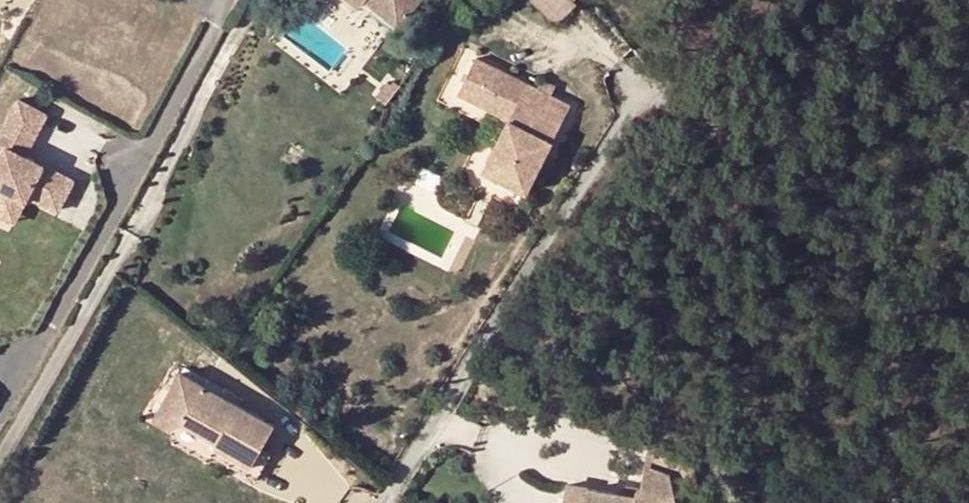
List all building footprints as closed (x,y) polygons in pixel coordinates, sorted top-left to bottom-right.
[(374,5),(400,26),(421,0),(378,0),(374,5)] [(551,40),(567,17),(543,0),(503,0),(500,3),(551,40)] [(485,168),(528,190),(538,170),(545,157),(571,105),(552,95),(539,88),(477,57),(459,92),(511,118),(485,168)] [(539,88),(552,95),(556,86),(543,79),(539,88)] [(391,84),(387,81),(376,96),(387,104),(400,85),(394,80),(391,84)] [(18,223),(27,200),(62,213),(78,173),(32,156),(51,107),(13,93),(0,126),(0,216),(18,223)] [(545,157),(538,170),(549,176),(556,163),(545,157)] [(190,450),(213,411),(196,401),(176,436),(190,450)] [(223,417),(213,411),(190,450),(197,456),(204,456),(233,474),(231,477),(266,497),(290,457),(254,436),(251,441),(220,422),(223,417)] [(187,455),(190,450),(176,436),(171,445),(187,455)] [(646,467),(643,488),(637,487),(634,502),(688,502),(686,502),(681,500),(678,499),(671,472),(646,467)]
